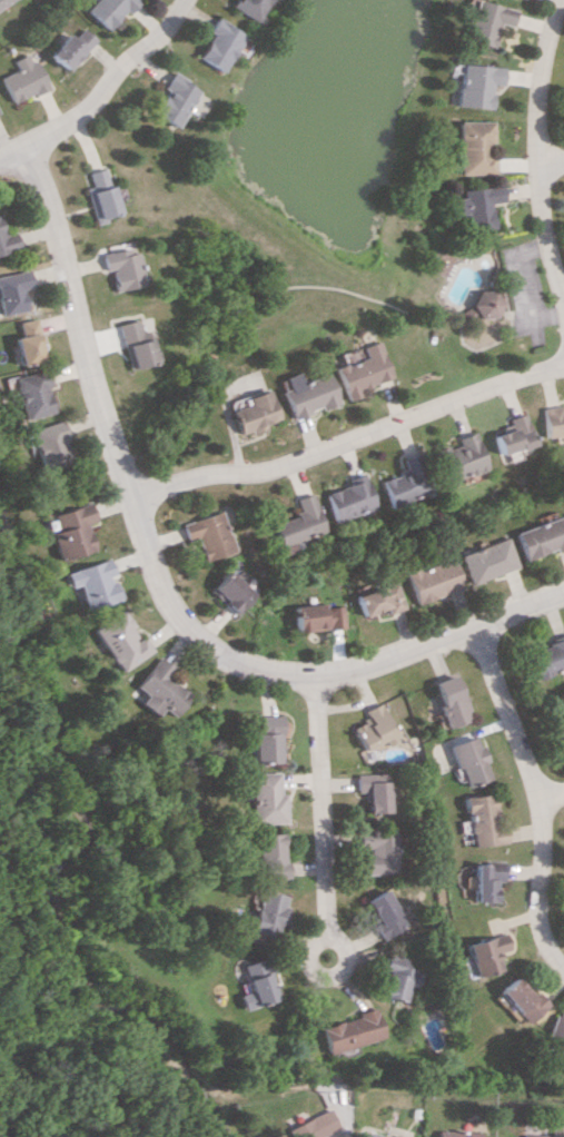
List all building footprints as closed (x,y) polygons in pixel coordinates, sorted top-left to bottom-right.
[(132,0),(91,0),(82,11),(104,31),(132,0)] [(252,22),(266,0),(231,0),(227,6),(252,22)] [(489,46),(495,23),(509,26),(513,10),(474,0),(472,0),(462,40),(489,46)] [(194,58),(220,72),(240,33),(211,18),(204,31),(207,33),(194,58)] [(44,54),(63,71),(92,40),(78,27),(68,37),(64,33),(44,54)] [(13,70),(0,75),(0,86),(7,103),(43,88),(28,52),(9,60),(13,70)] [(501,66),(457,64),(455,107),(488,108),(489,84),(500,84),(501,66)] [(177,127),(195,86),(166,73),(160,86),(162,87),(150,116),(177,127)] [(456,174),(491,174),(490,121),(455,121),(456,174)] [(83,172),(87,186),(81,188),(91,224),(102,221),(101,217),(115,213),(102,167),(83,172)] [(459,189),(460,197),(451,198),(454,229),(491,226),(489,203),(502,201),(500,185),(459,189)] [(13,248),(9,231),(0,234),(0,252),(13,248)] [(100,270),(108,269),(110,290),(140,286),(136,251),(126,253),(125,249),(98,252),(100,270)] [(23,270),(0,274),(0,314),(20,310),(16,289),(26,287),(23,270)] [(467,290),(468,317),(495,316),(494,289),(467,290)] [(12,322),(16,335),(8,337),(15,366),(37,360),(27,318),(12,322)] [(113,324),(124,369),(152,362),(146,337),(138,339),(134,319),(113,324)] [(359,346),(363,358),(333,368),(342,396),(389,380),(376,340),(359,346)] [(41,385),(45,385),(41,369),(0,379),(3,394),(13,392),(19,419),(47,413),(41,385)] [(278,390),(288,418),(317,408),(318,409),(336,403),(325,373),(278,390)] [(276,422),(265,389),(243,396),(245,405),(227,410),(234,434),(246,430),(246,431),(276,422)] [(543,437),(563,434),(563,405),(539,408),(543,437)] [(531,444),(522,413),(505,418),(508,429),(490,434),(496,454),(531,444)] [(65,463),(57,436),(61,435),(57,420),(25,429),(37,471),(65,463)] [(484,469),(472,433),(430,448),(442,483),(484,469)] [(378,479),(387,507),(427,493),(413,453),(398,458),(402,470),(378,479)] [(331,523),(373,507),(361,476),(320,491),(331,523)] [(268,522),(278,554),(302,547),(299,538),(321,531),(309,493),(291,498),(296,513),(268,522)] [(48,513),(53,530),(47,532),(55,560),(89,549),(81,523),(90,520),(85,502),(48,513)] [(175,523),(181,540),(192,537),(199,560),(230,551),(218,511),(175,523)] [(523,559),(563,548),(563,518),(563,517),(515,530),(523,559)] [(460,554),(471,584),(519,566),(508,536),(460,554)] [(464,587),(452,556),(406,573),(417,605),(464,587)] [(61,571),(65,587),(75,584),(82,609),(114,601),(108,575),(109,575),(104,559),(61,571)] [(250,591),(222,570),(205,593),(233,614),(250,591)] [(404,609),(398,583),(357,592),(362,615),(388,609),(389,612),(404,609)] [(294,630),(343,629),(342,606),(322,606),(322,604),(293,605),(294,630)] [(115,671),(148,651),(138,635),(135,637),(118,610),(89,628),(115,671)] [(539,679),(563,669),(563,637),(527,652),(539,679)] [(133,687),(143,694),(137,704),(154,715),(159,708),(171,716),(186,693),(164,679),(171,668),(152,656),(133,687)] [(433,682),(449,728),(472,719),(456,674),(433,682)] [(398,740),(380,702),(364,710),(368,718),(352,726),(363,750),(384,740),(387,746),(398,740)] [(279,715),(250,715),(251,763),(281,763),(279,715)] [(492,778),(477,735),(450,745),(465,788),(492,778)] [(284,794),(278,794),(277,772),(248,773),(249,823),(284,822),(284,794)] [(387,773),(354,774),(355,792),(365,792),(365,813),(388,812),(387,773)] [(471,846),(506,842),(504,826),(497,827),(493,793),(465,796),(471,846)] [(397,874),(397,829),(353,830),(353,850),(364,850),(365,874),(397,874)] [(278,833),(254,834),(256,880),(286,879),(285,860),(280,861),(278,833)] [(502,863),(473,862),(472,901),(493,901),(493,880),(502,880),(502,863)] [(405,925),(384,888),(363,900),(377,922),(372,925),(381,939),(405,925)] [(286,896),(260,889),(248,930),(274,937),(286,896)] [(500,970),(495,951),(508,948),(504,933),(464,943),(472,977),(500,970)] [(238,964),(246,991),(235,995),(240,1010),(273,1000),(268,985),(277,983),(273,972),(266,974),(261,958),(238,964)] [(407,984),(417,987),(421,971),(385,961),(377,995),(402,1001),(407,984)] [(535,991),(530,995),(513,977),(496,992),(526,1024),(547,1004),(535,991)] [(382,1038),(375,1010),(317,1025),(325,1053),(382,1038)] [(553,1014),(541,1046),(563,1054),(563,1019),(553,1014)] [(329,1109),(289,1123),(294,1136),(319,1136),(318,1135),(336,1129),(329,1109)] [(553,1120),(552,1135),(523,1135),(523,1136),(563,1136),(563,1120),(553,1120)] [(384,1134),(385,1130),(366,1126),(364,1136),(398,1136),(384,1134)]
